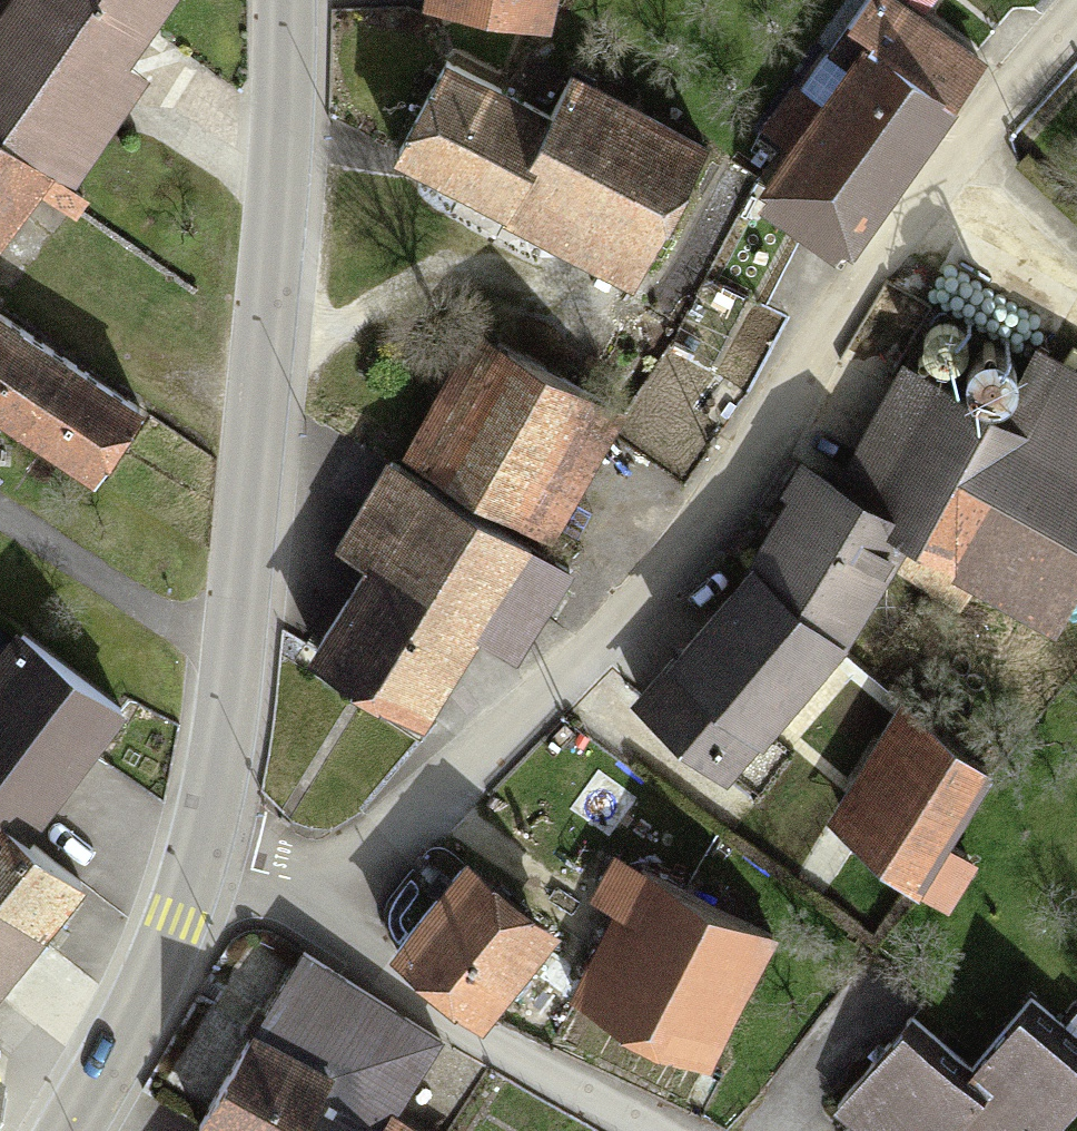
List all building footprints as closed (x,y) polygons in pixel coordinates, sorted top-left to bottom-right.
[(0,36),(0,295),(148,89),(129,75),(182,0),(26,0),(0,36)] [(445,27),(558,44),(565,0),(449,0),(445,27)] [(856,64),(932,123),(968,77),(872,3),(836,49),(856,64)] [(856,64),(746,207),(822,266),(932,123),(856,64)] [(406,163),(633,277),(692,158),(564,94),(547,128),(449,79),(406,163)] [(0,338),(0,418),(111,487),(149,426),(2,334),(0,338)] [(403,480),(545,560),(619,428),(477,348),(403,480)] [(828,507),(893,554),(1043,639),(1076,580),(1076,392),(1027,363),(986,436),(967,425),(901,379),(828,507)] [(530,669),(581,580),(545,560),(403,480),(390,473),(340,561),(369,577),(477,638),(530,669)] [(805,491),(746,574),(833,637),(893,554),(828,507),(805,491)] [(477,638),(369,577),(320,663),(428,724),(477,638)] [(743,589),(632,708),(715,785),(826,666),(743,589)] [(0,685),(0,844),(21,860),(123,732),(25,654),(0,685)] [(892,729),(823,839),(877,872),(871,881),(928,916),(957,870),(934,857),(980,783),(892,729)] [(0,844),(0,1010),(89,899),(51,868),(43,878),(21,860),(0,844)] [(450,872),(387,960),(491,1034),(554,946),(450,872)] [(618,925),(572,1016),(696,1078),(759,954),(607,877),(590,910),(618,925)] [(267,1051),(333,1093),(394,1130),(401,1130),(446,1060),(313,977),(267,1051)] [(1076,1102),(1076,1089),(1014,1035),(958,1099),(898,1047),(838,1117),(855,1130),(1052,1130),(1076,1102)] [(333,1093),(267,1051),(217,1130),(309,1130),(333,1093)] [(21,1097),(0,1080),(0,1123),(21,1097)]
